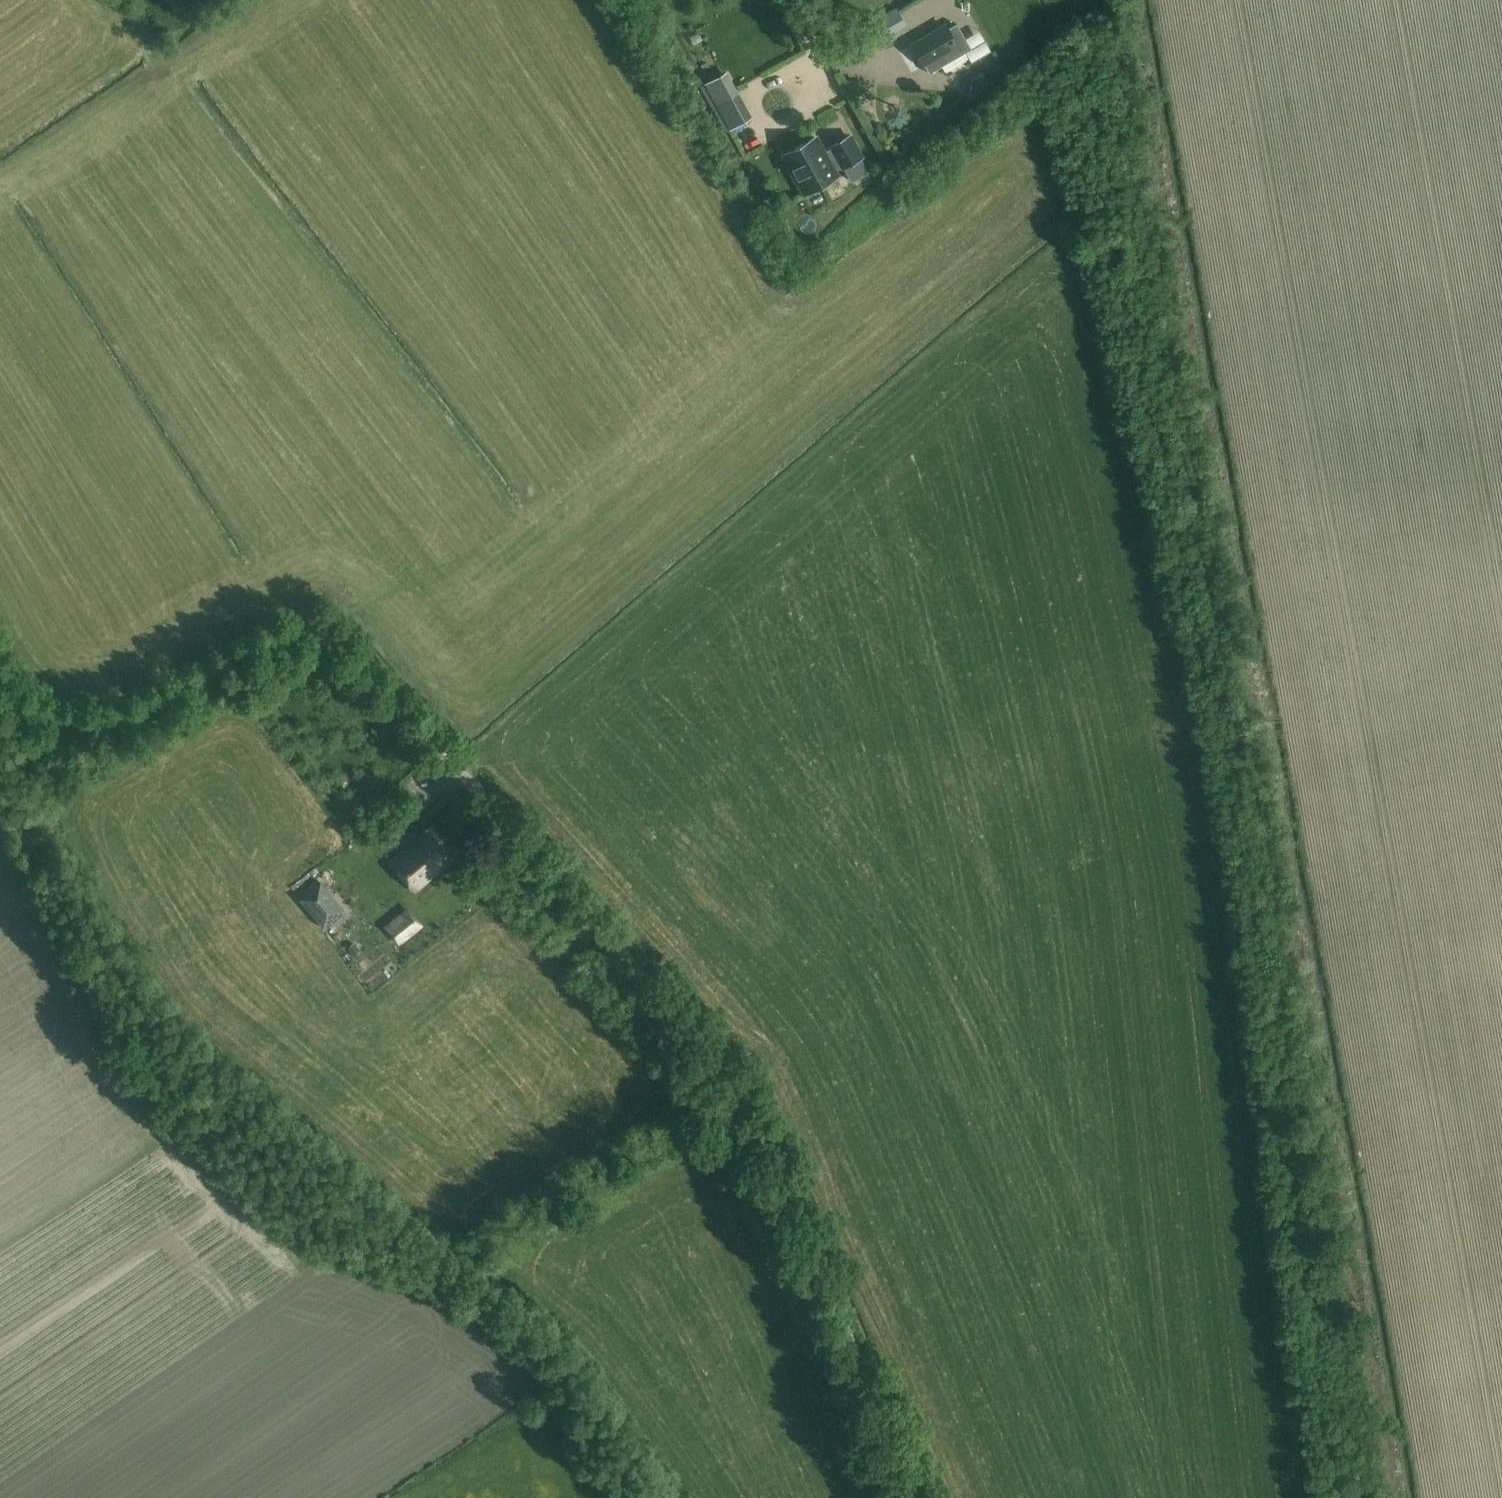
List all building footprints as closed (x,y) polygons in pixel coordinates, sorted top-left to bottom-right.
[(880,38),(904,24),(895,9),(871,23),(880,38)] [(947,28),(945,24),(911,44),(923,65),(924,65),(929,73),(971,48),(956,23),(947,28)] [(737,92),(734,94),(716,104),(721,113),(743,102),(737,92)] [(822,152),(814,137),(784,153),(791,166),(788,168),(795,181),(799,179),(806,192),(835,176),(833,171),(842,166),(843,167),(860,158),(848,135),(830,145),(831,147),(822,152)] [(428,832),(392,863),(415,890),(451,858),(428,832)] [(320,883),(301,898),(323,925),(342,909),(320,883)] [(354,943),(348,948),(354,955),(360,950),(354,943)]
